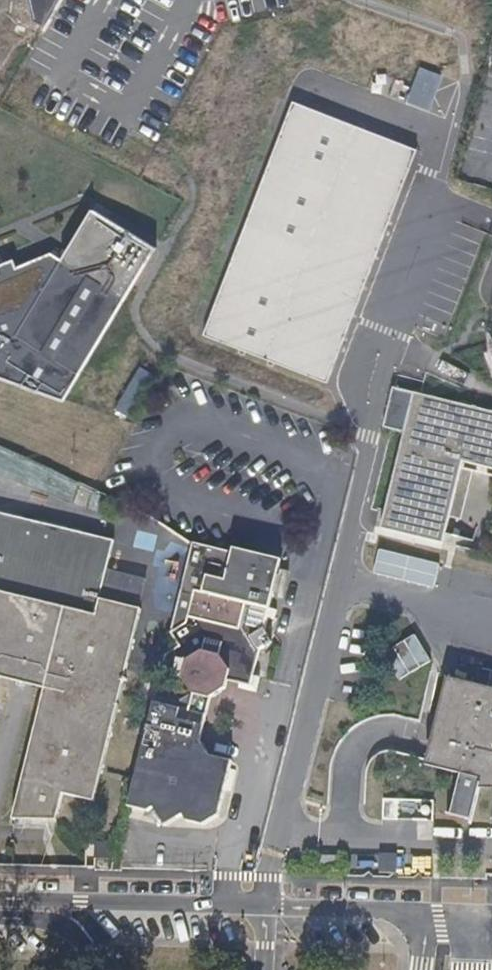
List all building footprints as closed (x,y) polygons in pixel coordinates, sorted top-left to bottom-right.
[(36,24),(41,27),(57,0),(29,0),(36,24)] [(442,76),(420,67),(406,105),(428,113),(442,76)] [(417,150),(292,103),(204,335),(328,382),(417,150)] [(61,260),(51,254),(15,269),(12,262),(0,267),(0,378),(63,401),(153,249),(89,211),(61,260)] [(136,365),(113,407),(128,415),(151,373),(136,365)] [(445,545),(450,524),(460,526),(474,471),(464,469),(465,462),(491,469),(491,410),(393,386),(383,427),(403,432),(380,529),(445,545)] [(101,598),(115,540),(0,513),(0,673),(6,646),(52,657),(45,689),(17,803),(58,813),(62,793),(95,801),(141,608),(101,598)] [(370,571),(432,588),(438,564),(376,547),(370,571)] [(136,594),(140,580),(109,572),(105,586),(136,594)] [(212,699),(227,688),(228,682),(239,685),(238,688),(257,692),(260,676),(255,675),(260,650),(272,643),(265,633),(269,618),(276,620),(280,602),(261,598),(260,604),(201,591),(202,584),(186,580),(183,596),(192,598),(187,622),(174,630),(172,635),(179,647),(168,654),(164,654),(127,807),(147,811),(153,808),(164,827),(183,816),(186,821),(202,825),(219,815),(232,761),(209,755),(201,742),(212,699)] [(403,674),(428,661),(413,633),(388,646),(403,674)] [(52,657),(6,646),(0,673),(0,679),(45,689),(52,657)] [(431,761),(450,678),(446,676),(425,766),(460,774),(462,768),(431,761)] [(473,683),(450,678),(431,761),(462,768),(460,774),(451,814),(472,820),(481,786),(491,787),(491,687),(473,683)] [(432,818),(432,799),(380,799),(380,818),(432,818)] [(58,813),(17,803),(13,821),(57,820),(58,813)] [(123,870),(123,857),(110,856),(95,856),(95,866),(94,869),(123,870)]
